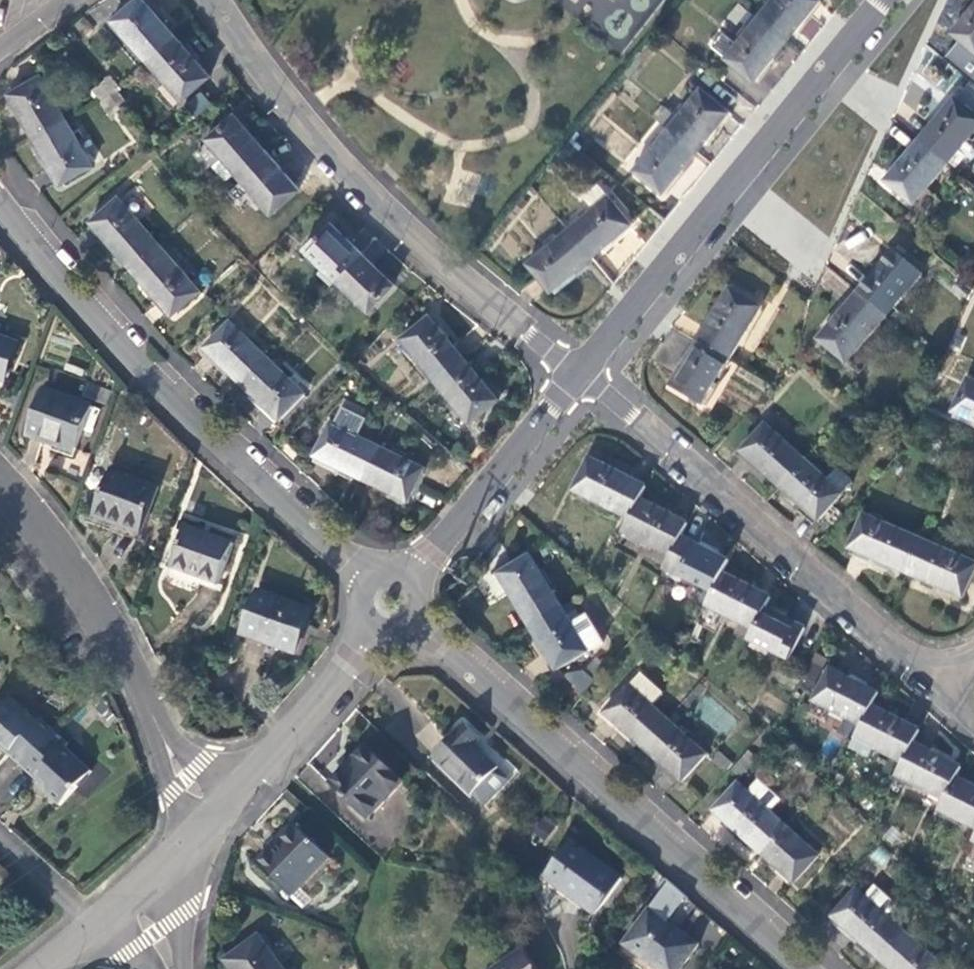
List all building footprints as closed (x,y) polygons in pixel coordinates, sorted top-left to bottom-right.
[(174,36),(142,0),(138,0),(113,22),(147,60),(174,36)] [(786,40),(818,0),(772,0),(759,17),(786,40)] [(952,36),(973,55),(973,9),(952,36)] [(755,80),(786,40),(759,17),(727,57),(755,80)] [(211,77),(174,36),(147,60),(184,101),(211,77)] [(114,89),(118,85),(110,76),(101,85),(108,94),(114,89)] [(8,95),(35,140),(66,121),(39,77),(8,95)] [(101,85),(99,82),(91,88),(100,100),(108,94),(101,85)] [(667,128),(695,152),(729,111),(700,88),(667,128)] [(124,103),(114,89),(108,94),(118,107),(119,109),(124,103)] [(108,94),(100,100),(98,101),(108,114),(118,107),(108,94)] [(921,141),(949,164),(973,134),(973,115),(956,99),(921,141)] [(663,107),(654,118),(665,127),(674,115),(663,107)] [(235,173),(236,172),(264,149),(234,116),(207,139),(223,157),(212,166),(226,182),(235,173)] [(66,121),(35,140),(61,185),(92,167),(66,121)] [(663,191),(695,152),(667,128),(635,168),(663,191)] [(568,161),(579,148),(570,140),(559,154),(568,161)] [(949,164),(921,141),(885,182),(914,206),(949,164)] [(300,190),(264,149),(236,172),(272,215),(300,190)] [(568,229),(591,257),(631,223),(606,196),(596,185),(583,197),(592,208),(568,229)] [(132,269),(158,246),(117,199),(91,222),(132,269)] [(336,281),(361,254),(329,223),(303,249),(323,269),(319,274),(331,286),(336,281)] [(552,290),(591,257),(568,229),(529,263),(552,290)] [(199,291),(158,246),(132,269),(172,315),(199,291)] [(894,252),(859,293),(887,316),(922,276),(894,252)] [(394,286),(361,254),(336,281),(369,312),(394,286)] [(731,288),(698,343),(730,361),(762,307),(731,288)] [(887,316),(859,293),(819,340),(847,363),(887,316)] [(436,386),(464,362),(429,320),(401,343),(436,386)] [(205,352),(243,388),(268,362),(229,326),(205,352)] [(4,385),(18,345),(0,339),(0,384),(4,385)] [(730,361),(698,343),(672,387),(703,405),(730,361)] [(268,362),(243,388),(281,424),(306,399),(268,362)] [(499,403),(464,362),(436,386),(457,411),(446,421),(459,438),(499,403)] [(967,379),(952,413),(973,423),(973,382),(967,379)] [(92,408),(45,391),(29,437),(45,444),(46,441),(75,451),(92,408)] [(742,453),(780,486),(804,459),(765,424),(742,453)] [(362,481),(377,450),(331,428),(316,460),(362,481)] [(424,472),(377,450),(362,481),(410,504),(424,472)] [(640,499),(647,486),(588,459),(573,490),(630,518),(640,499)] [(804,459),(780,486),(820,521),(842,495),(804,459)] [(158,489),(110,471),(95,519),(143,536),(158,489)] [(630,518),(623,532),(671,555),(681,537),(688,523),(640,499),(630,518)] [(850,550),(908,574),(922,541),(865,517),(850,550)] [(233,544),(187,527),(172,571),(217,587),(233,544)] [(729,561),(681,537),(671,555),(664,569),(713,594),(723,573),(729,561)] [(908,574),(965,599),(973,577),(973,564),(922,541),(908,574)] [(499,575),(530,626),(560,608),(530,557),(499,575)] [(770,598),(723,573),(713,594),(707,606),(753,632),(765,608),(770,598)] [(310,612),(257,593),(244,636),(267,645),(295,655),(305,625),(310,612)] [(560,608),(530,626),(555,669),(586,651),(560,608)] [(806,629),(765,608),(753,632),(748,642),(789,664),(806,629)] [(808,695),(828,661),(817,654),(797,689),(808,695)] [(587,673),(596,681),(608,667),(599,659),(587,673)] [(578,693),(593,681),(578,664),(564,677),(578,693)] [(871,706),(877,693),(829,669),(814,702),(861,726),(871,706)] [(605,713),(645,748),(669,721),(653,706),(663,695),(641,674),(630,686),(629,685),(605,713)] [(52,732),(38,720),(36,723),(11,701),(0,713),(0,747),(7,754),(6,756),(20,769),(52,732)] [(919,731),(871,706),(861,726),(854,738),(904,762),(914,744),(919,731)] [(669,721),(645,748),(682,780),(706,754),(669,721)] [(466,724),(434,756),(473,793),(474,794),(481,787),(493,799),(511,781),(499,769),(475,744),(481,738),(466,724)] [(66,745),(52,732),(20,769),(34,782),(36,780),(43,787),(41,789),(43,790),(43,796),(56,808),(88,773),(63,748),(66,745)] [(961,767),(914,744),(904,762),(897,775),(945,799),(955,778),(961,767)] [(367,746),(330,784),(369,819),(404,781),(367,746)] [(732,764),(720,754),(715,760),(726,771),(732,764)] [(744,757),(733,769),(741,775),(751,764),(744,757)] [(955,778),(945,799),(939,810),(973,827),(973,787),(955,778)] [(34,782),(41,789),(43,787),(36,780),(34,782)] [(715,810),(762,854),(786,827),(770,813),(781,801),(759,781),(747,793),(738,784),(715,810)] [(481,787),(474,794),(486,806),(493,799),(481,787)] [(295,825),(258,866),(293,896),(329,856),(295,825)] [(786,827),(762,854),(794,883),(819,857),(786,827)] [(621,879),(572,842),(546,878),(596,914),(621,879)] [(834,916),(882,959),(904,933),(888,918),(898,907),(876,887),(866,898),(857,890),(834,916)] [(650,909),(619,952),(643,968),(682,968),(698,945),(650,909)] [(882,959),(894,968),(941,968),(943,967),(904,933),(882,959)] [(226,960),(233,968),(283,968),(259,936),(226,960)] [(497,968),(536,968),(523,951),(497,968)]
